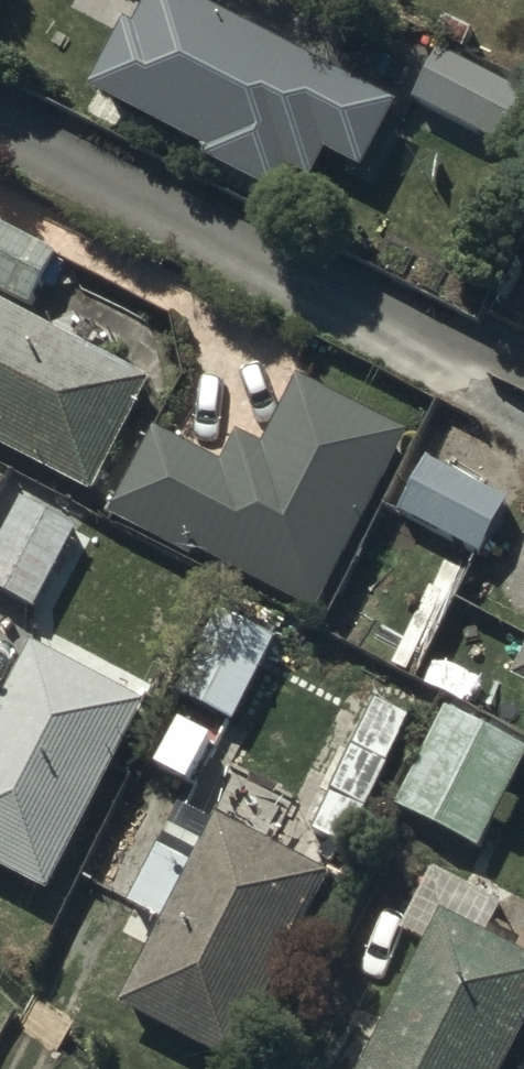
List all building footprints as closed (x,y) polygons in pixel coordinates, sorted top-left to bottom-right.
[(193,0),(156,0),(141,30),(128,24),(92,94),(214,156),(213,165),(282,200),(293,178),(317,190),(331,164),(363,181),(402,106),(193,0)] [(439,54),(414,104),(504,149),(523,108),(523,96),(439,54)] [(0,228),(0,292),(32,308),(58,258),(0,228)] [(0,304),(0,449),(94,498),(154,384),(0,304)] [(421,435),(299,369),(258,444),(242,436),(225,467),(160,432),(115,514),(188,554),(194,544),(323,614),(421,435)] [(453,424),(436,457),(510,494),(523,465),(523,459),(453,424)] [(511,504),(430,462),(402,516),(483,558),(511,504)] [(0,544),(0,594),(34,613),(69,547),(14,518),(0,544)] [(277,645),(221,616),(180,694),(236,723),(277,645)] [(34,648),(0,716),(0,872),(50,897),(147,705),(34,648)] [(513,682),(523,688),(523,660),(513,682)] [(409,724),(377,708),(315,833),(347,849),(409,724)] [(449,711),(398,807),(480,851),(523,769),(523,751),(449,711)] [(217,743),(184,726),(160,769),(193,786),(217,743)] [(180,796),(146,777),(119,826),(153,845),(180,796)] [(334,881),(217,823),(196,867),(159,848),(130,907),(166,925),(127,1004),(245,1062),(334,881)] [(448,922),(372,1068),(519,1068),(523,1060),(523,961),(448,922)]
